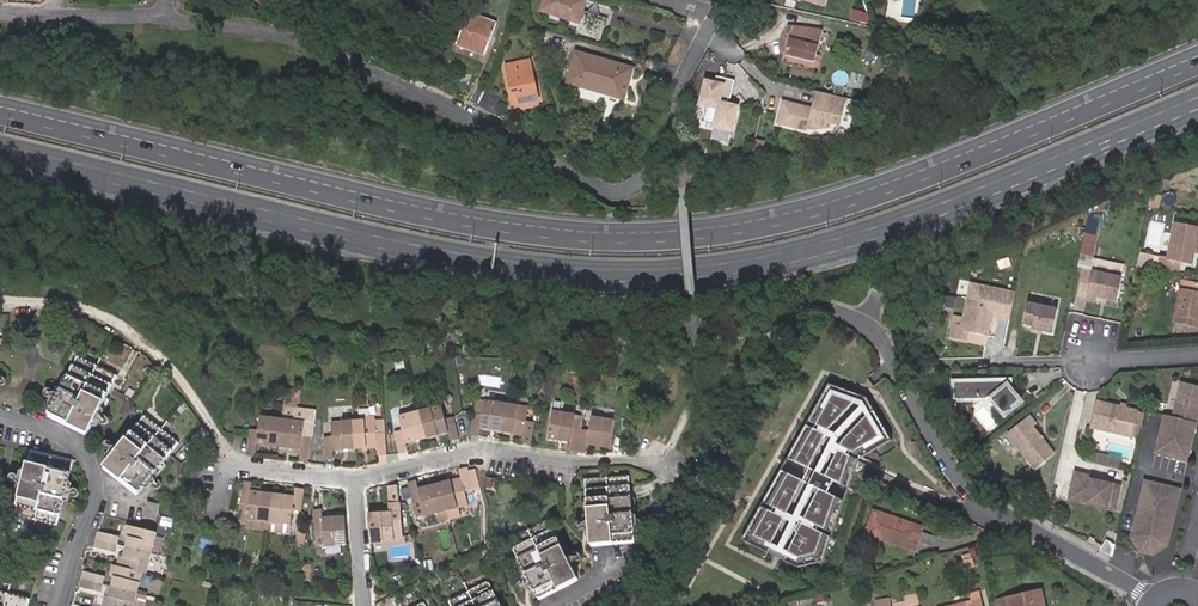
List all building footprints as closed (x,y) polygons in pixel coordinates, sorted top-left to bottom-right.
[(572,0),(549,0),(544,17),(582,27),(588,5),(572,0)] [(851,9),(847,20),(857,23),(860,12),(851,9)] [(357,17),(362,34),(374,31),(370,14),(357,17)] [(354,17),(338,20),(342,35),(357,31),(354,17)] [(503,30),(476,17),(461,48),(488,62),(503,30)] [(823,30),(787,25),(785,38),(789,38),(786,55),(818,60),(823,30)] [(638,70),(582,57),(575,87),(631,100),(638,70)] [(436,71),(426,65),(420,76),(430,82),(436,71)] [(533,67),(511,72),(519,110),(541,105),(533,67)] [(738,78),(719,74),(718,81),(709,79),(704,103),(707,104),(711,109),(709,119),(719,121),(718,125),(737,129),(742,103),(730,101),(731,95),(734,96),(738,78)] [(837,91),(821,87),(816,106),(811,105),(812,103),(787,97),(782,119),(810,126),(810,124),(817,125),(823,124),(825,118),(830,120),(837,91)] [(475,111),(485,93),(477,88),(467,106),(475,111)] [(503,101),(485,93),(475,111),(493,120),(503,101)] [(751,140),(750,152),(761,153),(762,141),(751,140)] [(1098,237),(1101,218),(1086,215),(1082,233),(1098,237)] [(1175,222),(1168,257),(1167,260),(1182,263),(1193,265),(1197,243),(1197,227),(1175,222)] [(1078,255),(1093,256),(1095,236),(1080,235),(1078,255)] [(1167,260),(1168,257),(1160,256),(1157,268),(1180,273),(1182,263),(1167,260)] [(1151,268),(1140,266),(1137,279),(1148,282),(1151,268)] [(1126,278),(1088,269),(1082,296),(1100,300),(1101,297),(1120,301),(1126,278)] [(1184,278),(1183,285),(1175,326),(1197,331),(1197,281),(1184,278)] [(1011,293),(967,283),(957,329),(948,327),(946,337),(962,340),(964,331),(979,335),(984,335),(988,315),(1005,319),(1011,293)] [(1054,311),(1024,304),(1020,325),(1029,327),(1028,330),(1027,333),(1038,335),(1038,332),(1049,334),(1054,311)] [(117,374),(77,354),(68,371),(47,413),(87,432),(117,374)] [(576,367),(567,366),(567,373),(575,374),(576,367)] [(585,368),(576,367),(575,374),(585,375),(585,368)] [(999,382),(956,382),(957,404),(988,403),(1001,419),(1010,411),(1008,409),(1016,402),(999,382)] [(867,396),(831,385),(745,540),(800,564),(823,559),(858,460),(892,440),(867,396)] [(1175,420),(1197,425),(1197,389),(1183,385),(1175,420)] [(287,389),(285,405),(297,407),(299,390),(287,389)] [(484,399),(476,398),(474,411),(482,413),(484,399)] [(474,411),(470,434),(478,436),(480,427),(502,431),(506,402),(484,399),(482,413),(474,411)] [(506,402),(502,431),(523,434),(522,442),(531,443),(534,421),(526,420),(528,405),(506,402)] [(555,402),(554,409),(575,413),(576,405),(555,402)] [(1018,405),(1016,402),(1008,409),(1010,411),(1018,405)] [(420,409),(427,437),(449,432),(452,440),(460,438),(454,416),(446,418),(442,403),(420,409)] [(1128,437),(1134,413),(1093,403),(1087,428),(1128,437)] [(297,407),(285,405),(283,418),(305,421),(303,435),(312,437),(313,437),(316,410),(297,407)] [(406,442),(427,437),(420,409),(399,415),(402,429),(393,431),(399,453),(408,451),(406,442)] [(570,449),(578,450),(581,427),(573,426),(575,413),(554,409),(553,409),(549,438),(571,441),(570,449)] [(177,442),(143,414),(104,464),(138,491),(177,442)] [(249,429),(249,438),(247,450),(256,452),(257,443),(279,446),(283,418),(261,415),(259,430),(249,429)] [(585,452),(587,451),(587,444),(609,447),(613,418),(591,415),(589,429),(581,427),(578,450),(585,452)] [(375,417),(353,419),(355,447),(377,446),(378,454),(385,454),(383,418),(375,419),(375,417)] [(1026,417),(1003,435),(1031,470),(1050,455),(1028,429),(1032,426),(1026,417)] [(283,418),(279,446),(301,449),(300,457),(308,459),(312,437),(303,435),(305,421),(283,418)] [(1197,425),(1175,420),(1166,418),(1157,455),(1189,463),(1197,425)] [(332,449),(355,447),(353,419),(330,420),(331,435),(324,436),(325,458),(333,457),(332,449)] [(73,461),(30,450),(15,514),(57,524),(73,461)] [(1116,470),(1119,460),(1093,452),(1090,463),(1116,470)] [(440,482),(447,511),(459,507),(469,505),(466,491),(474,488),(469,466),(460,469),(462,476),(440,482)] [(1087,480),(1088,477),(1071,473),(1067,489),(1076,491),(1073,504),(1111,513),(1118,488),(1087,480)] [(585,480),(591,544),(636,540),(630,477),(585,480)] [(447,511),(440,482),(418,487),(416,480),(408,483),(418,518),(436,513),(447,511)] [(252,482),(243,481),(241,503),(243,504),(249,505),(247,518),(269,521),(273,493),(251,490),(252,482)] [(1176,491),(1139,482),(1125,538),(1134,553),(1147,556),(1162,547),(1176,491)] [(293,510),(301,511),(304,489),(296,488),(295,496),(273,493),(269,521),(291,524),(293,510)] [(1076,491),(1067,489),(1064,502),(1073,504),(1076,491)] [(156,503),(144,500),(140,516),(152,519),(156,503)] [(400,526),(399,503),(391,503),(391,512),(369,513),(371,542),(392,541),(392,527),(400,526)] [(247,518),(249,505),(243,504),(241,524),(246,525),(245,528),(268,532),(269,521),(247,518)] [(335,545),(347,545),(345,515),(323,516),(322,507),(314,508),(315,532),(323,531),(325,555),(326,556),(334,556),(335,554),(335,545)] [(459,507),(447,511),(450,520),(462,517),(459,507)] [(867,510),(859,533),(907,549),(910,541),(925,547),(929,536),(913,530),(914,526),(867,510)] [(450,520),(447,511),(436,513),(438,522),(450,520)] [(269,521),(268,532),(290,534),(291,524),(269,521)] [(510,540),(539,600),(579,580),(549,521),(510,540)] [(156,532),(127,524),(124,535),(127,536),(122,556),(118,555),(116,564),(112,563),(109,574),(111,575),(106,595),(104,595),(101,604),(109,605),(133,605),(141,571),(146,573),(156,532)] [(118,536),(96,530),(93,545),(114,551),(118,536)] [(298,532),(296,543),(305,544),(306,533),(298,532)] [(973,558),(959,562),(961,570),(975,566),(973,558)] [(429,560),(417,563),(420,573),(432,570),(429,560)] [(309,581),(311,565),(304,564),(302,580),(309,581)] [(105,576),(84,571),(80,586),(101,591),(105,576)] [(452,605),(500,605),(487,581),(449,600),(452,605)] [(0,591),(0,605),(28,605),(30,598),(0,591)] [(1040,591),(997,601),(999,605),(1043,605),(1040,591)] [(954,605),(985,605),(981,592),(972,594),(973,602),(954,605)]
